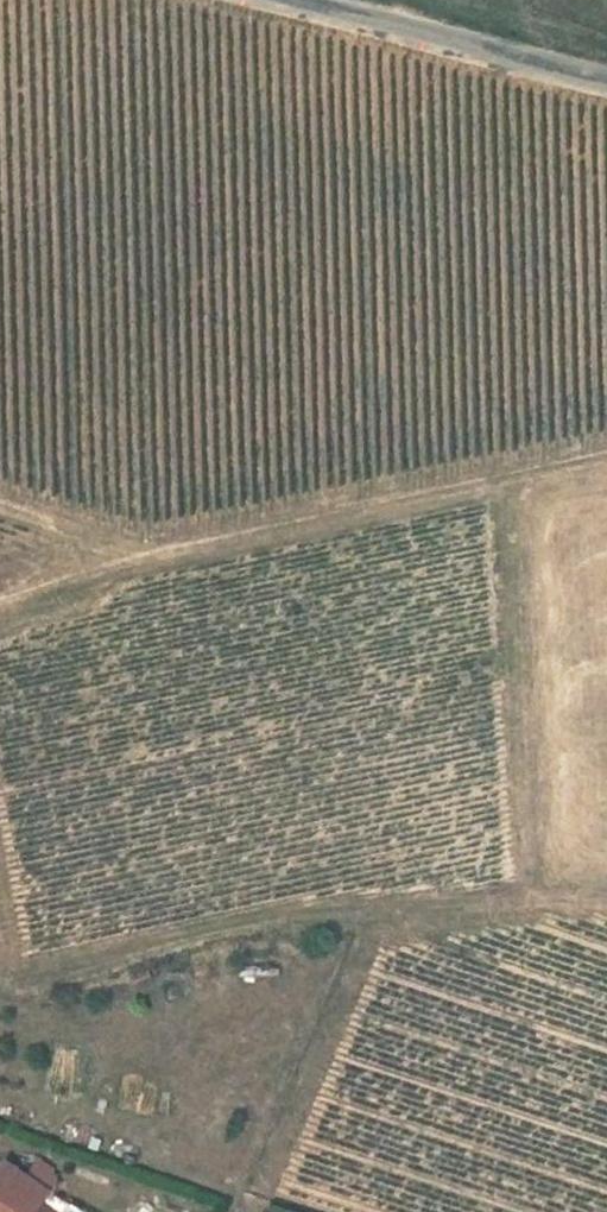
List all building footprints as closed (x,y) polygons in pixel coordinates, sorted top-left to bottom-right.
[(36,1204),(43,1194),(0,1164),(0,1211),(47,1211),(36,1204)]
